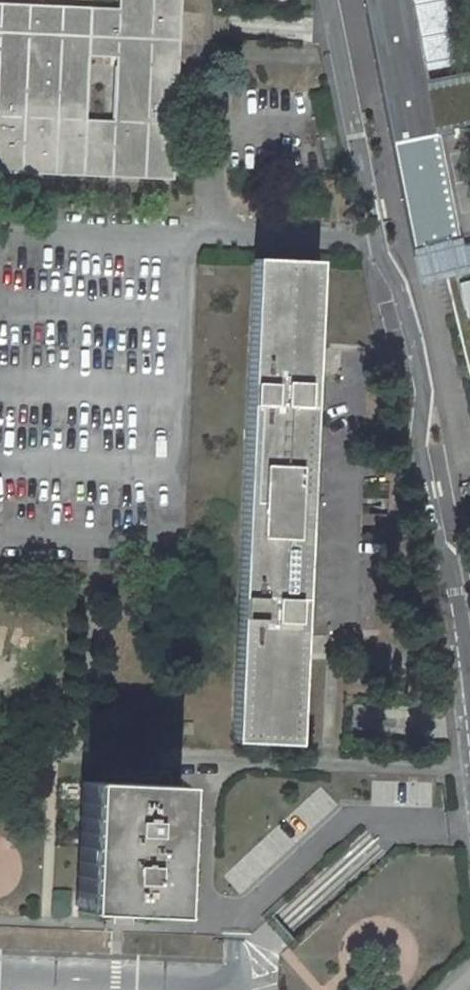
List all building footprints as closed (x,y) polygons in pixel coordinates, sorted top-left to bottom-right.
[(173,180),(181,0),(119,0),(119,8),(0,3),(0,172),(173,180)] [(414,23),(410,0),(363,0),(370,32),(414,23)] [(425,71),(455,65),(442,0),(411,0),(425,71)] [(414,23),(370,32),(413,246),(456,237),(437,135),(469,129),(469,74),(426,83),(414,23)] [(232,742),(296,745),(317,262),(254,259),(232,742)] [(444,274),(469,386),(469,268),(444,274)] [(87,781),(82,781),(77,911),(81,911),(165,915),(169,915),(175,785),(171,785),(87,781)]
